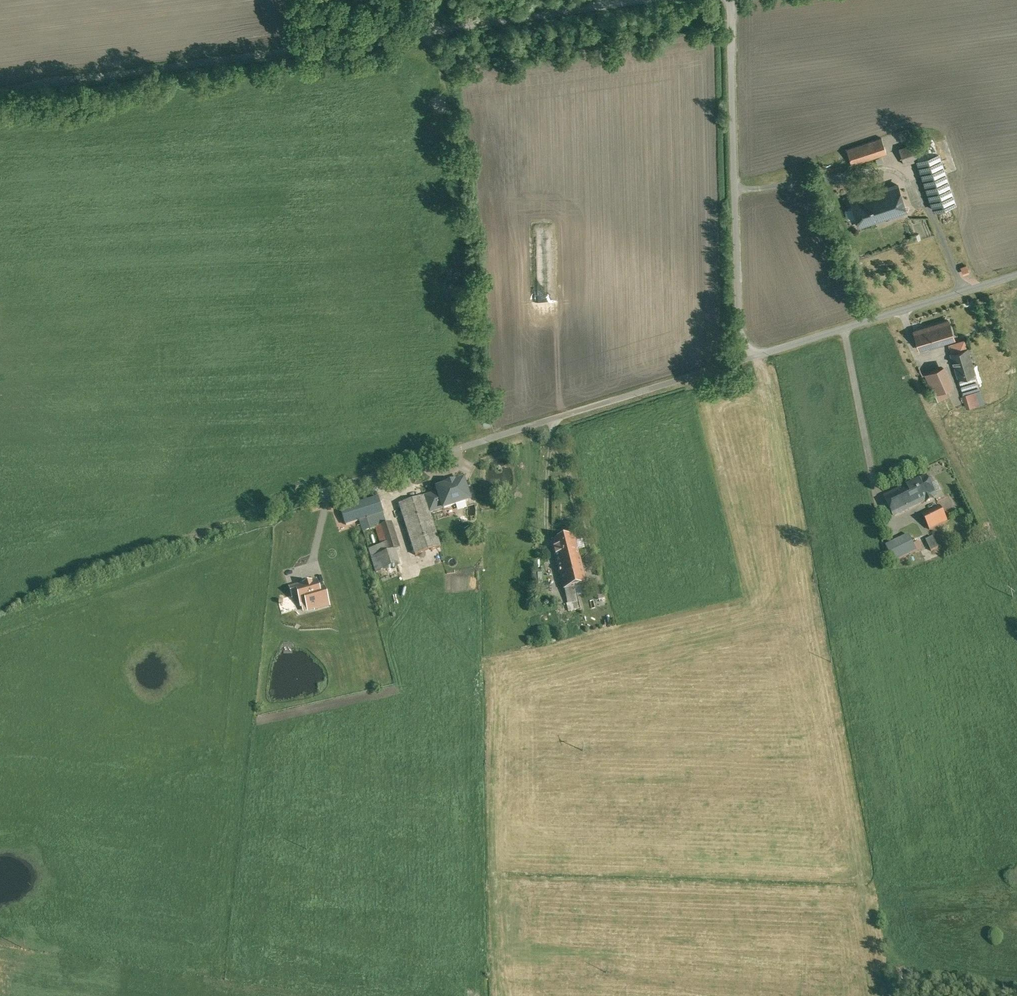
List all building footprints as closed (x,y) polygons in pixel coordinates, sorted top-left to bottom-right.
[(882,141),(844,152),(850,167),(887,157),(882,141)] [(914,145),(899,150),(903,165),(918,161),(914,145)] [(943,152),(918,161),(934,212),(959,204),(943,152)] [(898,184),(852,199),(860,224),(906,209),(898,184)] [(948,321),(913,331),(919,350),(954,339),(948,321)] [(967,348),(950,353),(966,406),(978,402),(974,389),(979,388),(967,348)] [(945,367),(926,375),(935,395),(954,387),(945,367)] [(927,478),(886,498),(895,516),(926,501),(927,502),(933,499),(932,497),(936,496),(932,488),(932,487),(934,484),(931,479),(928,479),(927,479),(927,478)] [(443,508),(444,509),(469,500),(463,481),(437,490),(440,498),(443,508)] [(424,496),(399,504),(415,555),(440,547),(429,513),(443,508),(440,498),(426,502),(424,496)] [(378,498),(340,510),(345,525),(383,513),(378,498)] [(942,509),(923,518),(928,531),(948,522),(942,509)] [(384,554),(373,558),(377,572),(399,565),(394,551),(400,549),(391,523),(385,525),(383,518),(373,522),(384,554)] [(573,536),(553,541),(565,590),(575,588),(585,585),(573,536)] [(911,537),(886,549),(893,565),(918,553),(911,537)] [(933,540),(926,543),(930,553),(937,550),(933,540)] [(600,581),(594,583),(598,600),(605,598),(600,581)] [(316,582),(292,588),(294,596),(298,595),(301,606),(307,604),(308,610),(328,605),(323,587),(317,588),(316,582)] [(580,608),(575,588),(565,590),(568,604),(567,604),(568,612),(580,608)]
